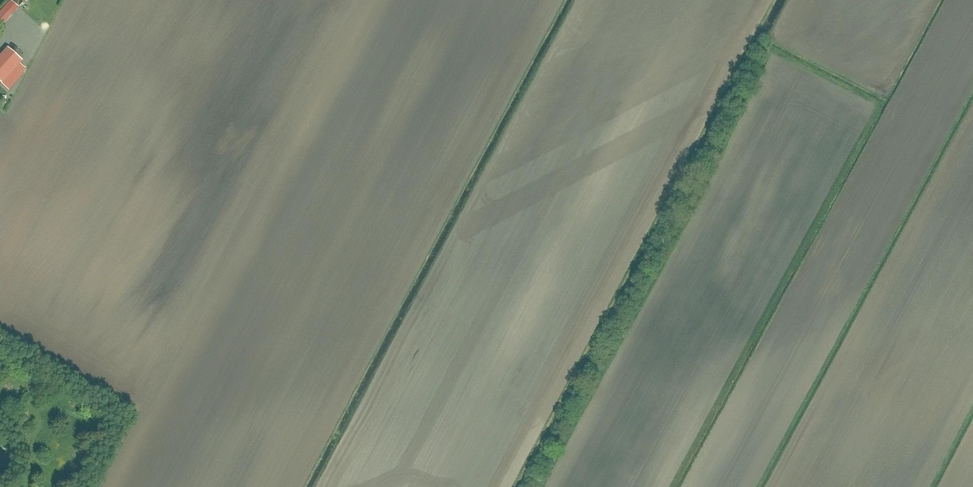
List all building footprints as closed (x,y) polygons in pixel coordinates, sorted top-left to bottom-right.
[(7,1),(1,7),(8,15),(15,9),(7,1)] [(1,84),(19,64),(21,62),(6,49),(0,56),(0,83),(1,84)] [(19,64),(1,84),(9,91),(21,78),(25,69),(19,64)]
